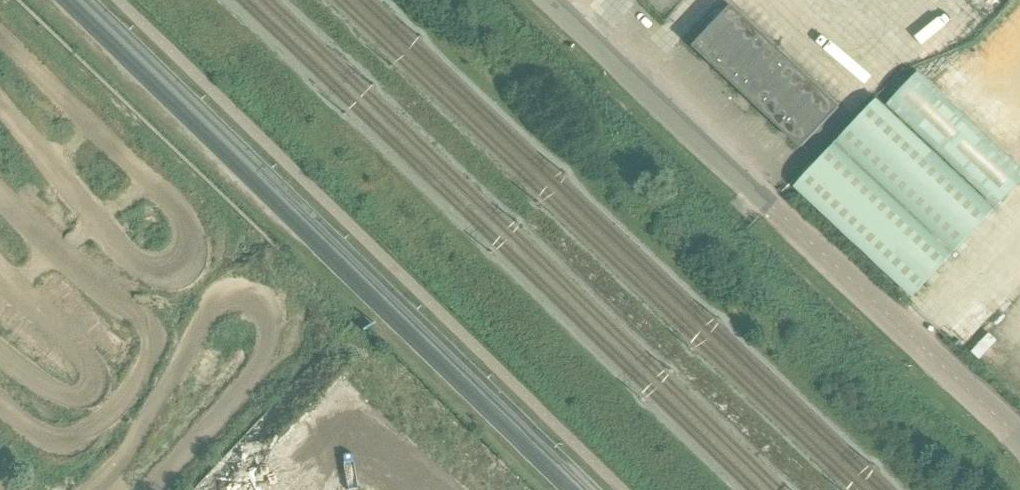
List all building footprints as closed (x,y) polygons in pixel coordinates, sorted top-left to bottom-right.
[(706,34),(694,47),(696,48),(697,46),(706,54),(705,56),(706,56),(707,55),(715,64),(715,65),(716,64),(725,72),(724,74),(725,74),(726,73),(735,82),(734,83),(735,83),(736,82),(744,91),(743,92),(744,93),(745,91),(754,100),(753,101),(754,102),(755,101),(764,109),(763,110),(763,111),(764,109),(773,118),(772,119),(773,119),(774,118),(783,127),(782,128),(783,129),(784,127),(793,136),(791,137),(792,138),(793,137),(802,145),(800,146),(801,147),(839,107),(838,106),(837,108),(828,100),(829,99),(828,98),(827,99),(818,90),(819,89),(818,89),(817,90),(808,81),(809,80),(809,79),(808,81),(799,72),(800,71),(799,71),(798,72),(789,63),(790,62),(789,63),(779,54),(780,53),(780,52),(779,54),(770,45),(771,44),(770,43),(769,45),(760,36),(761,35),(761,34),(760,36),(751,27),(752,26),(751,25),(750,27),(741,18),(742,17),(741,16),(740,17),(732,9),(733,8),(732,7),(721,18),(720,17),(705,33),(706,34)] [(888,105),(998,207),(1019,184),(1019,167),(917,73),(888,105)] [(875,99),(835,142),(955,254),(996,210),(875,99)] [(835,142),(794,187),(908,293),(914,298),(955,254),(835,142)]
